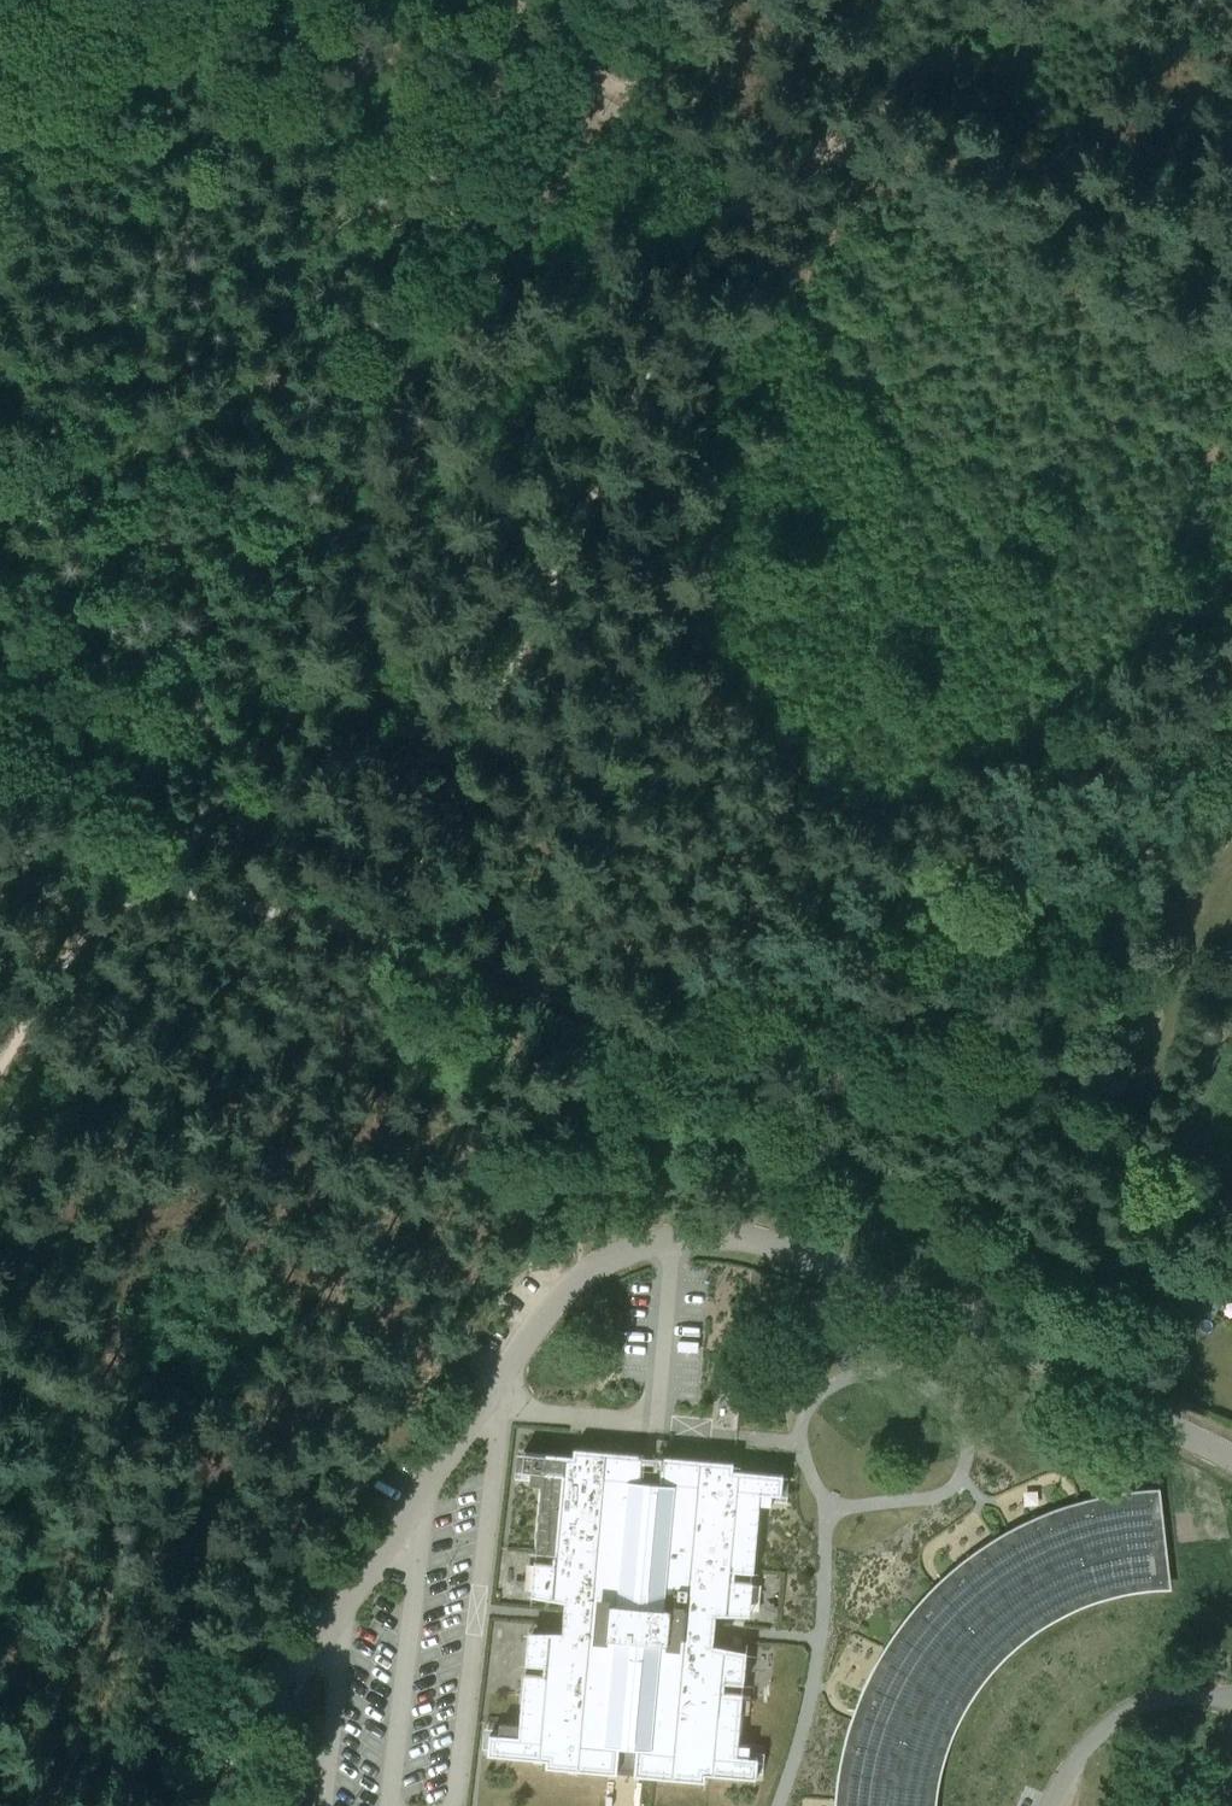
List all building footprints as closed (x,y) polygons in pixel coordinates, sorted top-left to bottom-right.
[(1205,1297),(1200,1308),(1214,1315),(1219,1304),(1205,1297)] [(490,1734),(488,1755),(547,1760),(546,1767),(617,1774),(634,1775),(705,1782),(706,1774),(756,1779),(758,1758),(749,1757),(750,1746),(738,1745),(743,1694),(724,1692),(724,1691),(725,1683),(744,1684),(744,1683),(739,1683),(742,1655),(673,1642),(676,1611),(746,1611),(748,1583),(753,1584),(753,1582),(734,1581),(735,1571),(754,1573),(760,1505),(771,1506),(772,1494),(781,1495),(783,1475),(733,1470),(733,1463),(662,1456),(660,1483),(643,1482),(645,1455),(574,1449),(573,1456),(523,1452),(521,1472),(531,1473),(530,1485),(541,1486),(535,1554),(554,1555),(553,1565),(534,1563),(534,1564),(538,1565),(536,1592),(605,1605),(602,1636),(532,1636),(530,1664),(525,1664),(525,1665),(544,1666),(543,1676),(524,1674),(523,1691),(520,1725),(500,1723),(499,1735),(490,1734)] [(940,1775),(949,1751),(956,1733),(967,1708),(985,1682),(1002,1658),(1026,1638),(1046,1626),(1067,1614),(1084,1606),(1099,1600),(1118,1595),(1171,1588),(1161,1488),(1134,1488),(1090,1496),(1057,1506),(1027,1520),(990,1540),(966,1556),(939,1580),(918,1601),(907,1614),(895,1632),(879,1657),(863,1684),(853,1713),(852,1715),(846,1735),(840,1758),(835,1787),(834,1805),(936,1805),(940,1775)]
